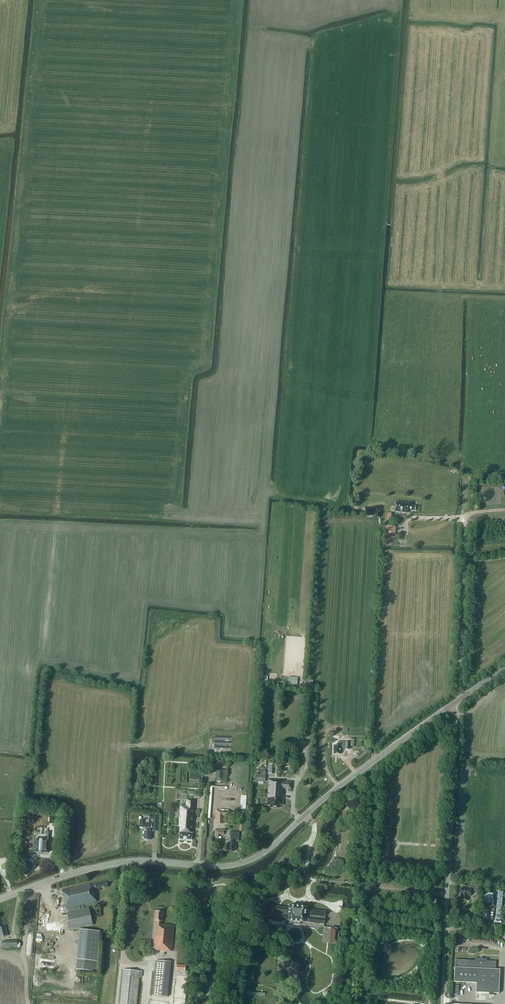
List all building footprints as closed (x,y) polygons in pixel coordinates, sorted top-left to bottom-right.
[(400,512),(400,513),(406,513),(407,509),(414,510),(415,505),(412,505),(412,502),(408,501),(408,502),(396,501),(395,512),(400,512)] [(386,541),(395,542),(396,526),(387,526),(386,541)] [(334,745),(334,754),(335,754),(337,754),(341,754),(341,749),(341,748),(342,748),(342,749),(346,749),(349,749),(349,742),(345,742),(337,742),(337,745),(334,745)] [(258,774),(255,774),(255,780),(265,781),(265,772),(261,771),(261,769),(258,769),(258,774)] [(216,770),(215,781),(221,781),(226,782),(227,771),(216,770)] [(268,780),(267,805),(271,805),(271,807),(279,808),(279,805),(282,805),(282,801),(283,801),(283,789),(288,789),(288,792),(291,792),(292,782),(280,781),(280,780),(268,780)] [(178,839),(191,840),(191,834),(191,833),(191,827),(192,827),(194,801),(186,801),(186,806),(180,806),(179,814),(177,813),(177,817),(179,817),(179,822),(180,822),(180,827),(179,833),(178,839)] [(224,816),(229,817),(229,811),(217,810),(217,811),(215,810),(215,819),(216,819),(216,824),(223,824),(224,816)] [(140,820),(140,827),(145,828),(145,831),(144,831),(144,839),(150,840),(151,830),(151,828),(152,828),(152,823),(149,823),(149,821),(147,821),(147,820),(140,820)] [(230,831),(229,843),(225,843),(225,850),(234,851),(235,849),(236,849),(237,841),(239,841),(239,832),(230,831)] [(33,852),(48,853),(49,832),(45,832),(45,834),(46,834),(46,840),(34,840),(33,852)] [(61,889),(65,908),(67,908),(68,912),(66,912),(70,929),(93,924),(89,907),(83,908),(80,909),(79,907),(79,905),(96,901),(94,889),(108,886),(106,881),(90,884),(89,883),(61,889)] [(469,888),(461,888),(460,895),(462,895),(461,900),(467,900),(467,896),(470,896),(471,891),(475,891),(476,883),(469,883),(469,888)] [(269,906),(268,919),(269,919),(272,919),(272,921),(282,922),(282,921),(285,921),(286,921),(286,920),(287,911),(288,908),(269,906)] [(296,906),(289,906),(289,911),(287,911),(286,920),(288,920),(288,921),(292,921),(300,922),(305,922),(306,922),(307,915),(306,915),(306,907),(300,907),(298,907),(296,906)] [(326,912),(308,910),(307,913),(307,915),(306,922),(324,924),(326,912)] [(161,924),(163,912),(155,911),(154,921),(156,921),(153,949),(167,951),(167,950),(171,951),(174,925),(161,924)] [(331,943),(339,944),(340,928),(332,927),(331,943)] [(100,931),(80,929),(76,969),(96,971),(100,931)] [(455,960),(454,982),(476,983),(476,993),(489,993),(489,995),(494,996),(494,994),(499,994),(500,970),(495,970),(496,962),(487,961),(487,959),(475,959),(475,961),(468,960),(455,960)] [(156,960),(153,995),(168,996),(171,962),(156,960)] [(139,976),(141,976),(142,971),(123,969),(120,1003),(137,1003),(139,976)] [(328,988),(326,989),(325,989),(324,990),(323,992),(323,993),(323,995),(324,996),(326,997),(327,997),(329,997),(330,996),(331,995),(332,994),(332,992),(331,991),(331,990),(329,989),(328,988)]
